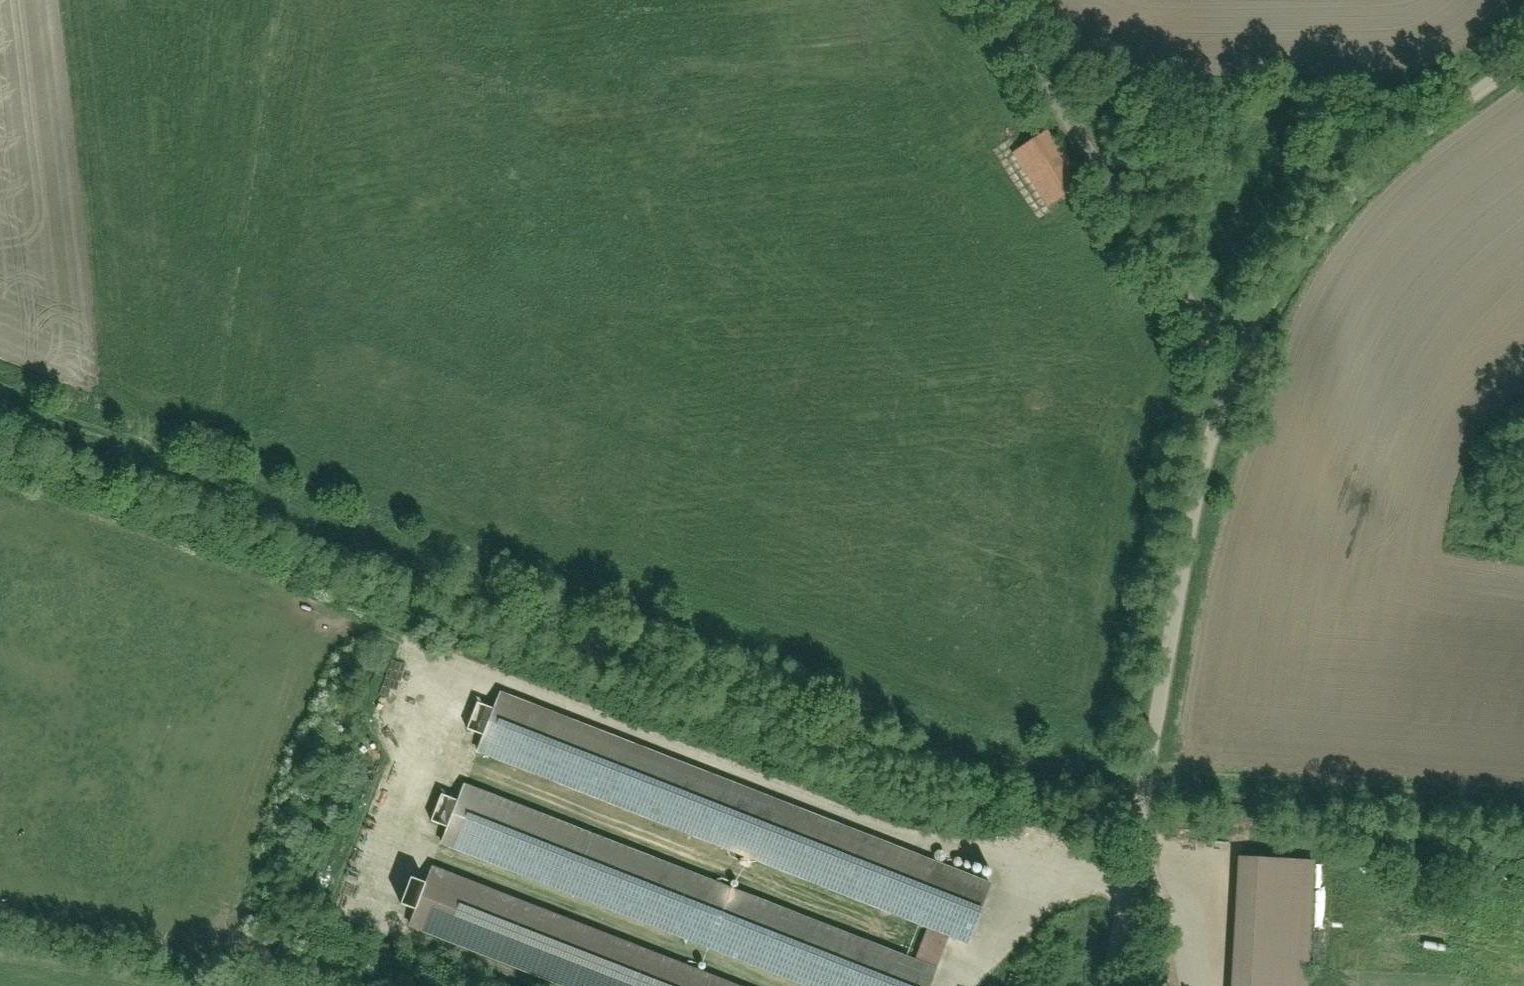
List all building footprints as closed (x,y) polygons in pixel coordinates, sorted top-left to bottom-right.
[(1046,131),(1014,155),(1052,208),(1085,184),(1046,131)] [(491,704),(469,698),(458,722),(479,730),(472,747),(922,927),(909,959),(458,783),(453,794),(437,786),(424,813),(441,822),(433,840),(798,985),(940,985),(944,975),(934,972),(949,935),(963,942),(990,883),(497,691),(491,704)] [(431,865),(427,877),(405,867),(391,900),(411,910),(402,925),(560,985),(739,985),(431,865)]
